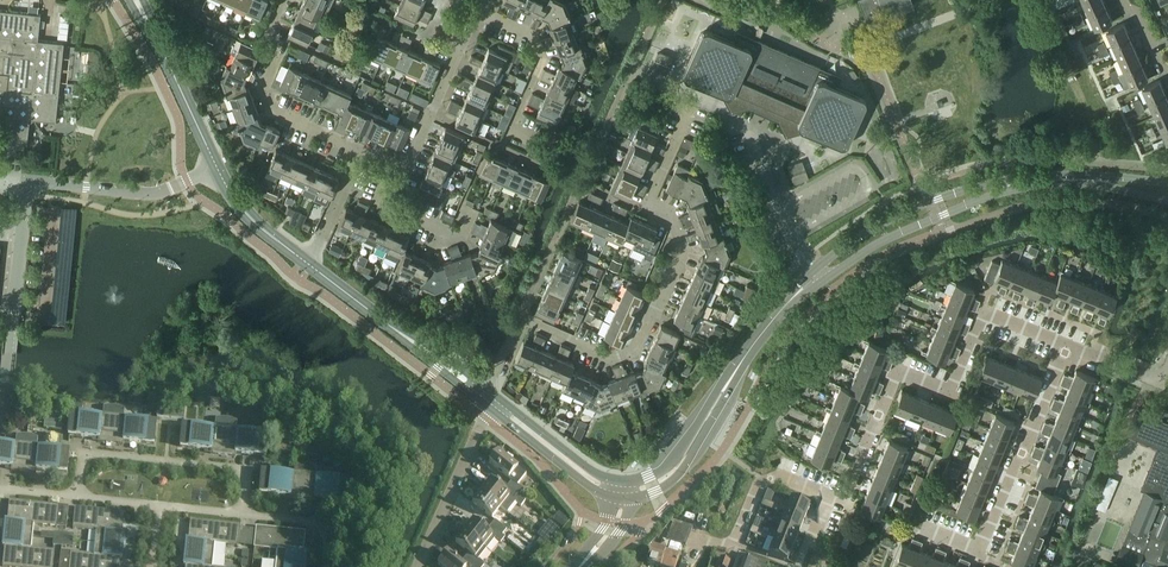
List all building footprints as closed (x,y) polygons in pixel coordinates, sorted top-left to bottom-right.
[(222,0),(227,3),(224,10),(231,13),(234,6),(237,0),(222,0)] [(246,11),(252,0),(237,0),(234,6),(246,11)] [(246,11),(259,17),(258,20),(265,23),(272,8),(265,5),(267,0),(252,0),(246,11)] [(299,10),(318,18),(324,21),(330,8),(329,8),(324,6),(311,0),(304,0),(299,10)] [(324,6),(329,8),(333,0),(311,0),(324,6)] [(424,0),(423,0),(401,0),(399,4),(418,13),(424,0)] [(516,6),(528,12),(533,0),(518,0),(516,6)] [(528,12),(541,18),(542,16),(541,16),(548,0),(533,0),(528,12)] [(541,16),(542,16),(548,19),(551,26),(551,27),(571,19),(565,3),(562,4),(561,0),(548,0),(541,16)] [(912,0),(858,0),(870,32),(905,18),(901,9),(913,4),(912,0)] [(1083,1),(1090,15),(1107,7),(1103,0),(1086,0),(1083,1)] [(413,25),(418,13),(399,4),(394,17),(413,25)] [(1113,21),(1107,7),(1090,15),(1096,29),(1113,21)] [(509,8),(506,16),(510,18),(514,10),(509,8)] [(425,9),(422,14),(430,18),(432,13),(425,9)] [(1,115),(4,119),(3,134),(2,142),(5,143),(15,144),(21,144),(24,144),(28,145),(30,121),(34,119),(57,121),(61,84),(61,81),(65,45),(65,43),(39,41),(40,29),(41,14),(40,14),(38,14),(7,11),(0,10),(0,115),(1,115)] [(299,10),(294,22),(312,30),(313,30),(318,18),(299,10)] [(514,10),(510,18),(515,21),(519,13),(514,10)] [(1076,21),(1083,18),(1080,12),(1074,15),(1076,21)] [(428,23),(430,18),(422,14),(420,19),(428,23)] [(551,26),(549,27),(554,40),(573,33),(578,31),(573,18),(571,19),(551,27),(551,26)] [(1083,18),(1076,21),(1079,26),(1086,23),(1083,18)] [(530,27),(536,30),(539,22),(534,19),(530,27)] [(342,22),(337,20),(334,25),(340,28),(342,22)] [(294,22),(288,35),(293,37),(307,43),(313,30),(312,30),(294,22)] [(1113,44),(1130,37),(1124,23),(1107,30),(1113,44)] [(384,34),(388,26),(382,24),(379,32),(384,34)] [(337,34),(340,28),(334,25),(332,31),(337,34)] [(238,30),(231,26),(228,31),(236,35),(238,30)] [(684,73),(683,74),(683,75),(684,75),(684,76),(684,77),(685,78),(686,79),(687,79),(687,80),(688,80),(721,94),(730,112),(731,113),(733,112),(748,108),(754,111),(771,119),(778,121),(785,135),(786,137),(787,137),(806,132),(840,146),(841,147),(842,147),(844,147),(845,146),(846,146),(847,145),(848,144),(848,143),(865,104),(866,104),(866,103),(866,102),(866,101),(866,100),(865,99),(865,98),(864,98),(863,97),(862,97),(836,85),(843,77),(759,40),(752,37),(738,31),(737,30),(735,40),(709,29),(708,29),(707,29),(705,29),(704,29),(703,29),(702,30),(702,31),(701,32),(700,33),(684,71),(684,72),(684,73)] [(201,39),(207,41),(209,36),(204,33),(201,39)] [(404,43),(408,35),(402,33),(399,41),(404,43)] [(573,33),(554,40),(559,54),(561,53),(560,53),(578,46),(573,33)] [(409,45),(413,37),(408,35),(404,43),(409,45)] [(377,36),(365,63),(377,69),(381,60),(390,41),(377,36)] [(550,42),(548,37),(540,40),(542,45),(550,42)] [(1119,58),(1136,51),(1130,37),(1113,44),(1119,58)] [(233,46),(230,52),(235,54),(254,63),(260,50),(241,41),(238,49),(233,46)] [(390,41),(381,60),(394,66),(402,47),(390,41)] [(550,42),(542,45),(544,50),(552,47),(550,42)] [(1097,45),(1100,50),(1107,47),(1104,42),(1097,45)] [(291,44),(289,50),(296,53),(298,47),(291,44)] [(331,46),(326,44),(323,51),(328,53),(331,46)] [(429,54),(432,46),(427,44),(424,52),(429,54)] [(489,48),(483,61),(502,69),(502,70),(508,73),(514,61),(516,62),(520,54),(498,44),(495,51),(489,48)] [(578,46),(560,53),(561,53),(563,61),(561,67),(578,75),(581,77),(586,66),(584,62),(586,61),(580,45),(578,46)] [(434,56),(437,49),(432,46),(429,54),(434,56)] [(402,47),(394,66),(406,71),(415,53),(402,47)] [(1107,47),(1100,50),(1102,56),(1109,53),(1107,47)] [(1119,58),(1125,72),(1142,64),(1136,51),(1119,58)] [(664,74),(671,56),(661,52),(660,52),(659,52),(658,52),(658,53),(657,53),(657,54),(652,65),(652,66),(652,67),(652,68),(653,68),(653,69),(654,69),(664,74)] [(415,53),(406,71),(418,77),(427,58),(415,53)] [(235,54),(230,66),(230,67),(247,74),(247,75),(248,76),(254,63),(235,54)] [(315,56),(313,61),(320,64),(322,59),(315,56)] [(481,66),(477,73),(496,82),(502,70),(502,69),(483,61),(471,56),(469,60),(481,66)] [(431,83),(440,64),(427,58),(418,77),(431,83)] [(329,62),(322,59),(320,64),(327,67),(329,62)] [(1142,64),(1125,72),(1132,86),(1149,78),(1142,64)] [(230,67),(230,66),(227,65),(222,76),(223,79),(221,80),(227,97),(230,96),(229,95),(247,89),(247,88),(244,81),(247,75),(247,74),(230,67)] [(280,85),(293,91),(301,72),(289,66),(280,85)] [(559,66),(553,79),(572,87),(572,86),(578,75),(561,67),(559,66)] [(338,72),(345,75),(347,70),(340,67),(338,72)] [(541,73),(549,77),(551,72),(543,68),(541,73)] [(1117,69),(1110,72),(1112,78),(1119,75),(1117,69)] [(347,70),(345,75),(352,79),(354,73),(347,70)] [(301,72),(293,91),(305,96),(314,78),(301,72)] [(496,82),(477,73),(472,86),(491,94),(496,82)] [(547,82),(549,77),(541,73),(539,78),(547,82)] [(470,79),(462,75),(460,80),(468,84),(470,79)] [(1119,75),(1112,78),(1115,83),(1122,80),(1119,75)] [(314,78),(305,96),(318,102),(326,83),(314,78)] [(553,79),(548,91),(566,99),(567,99),(573,103),(579,89),(572,86),(572,87),(553,79)] [(466,89),(468,84),(460,80),(458,85),(466,89)] [(1143,87),(1149,102),(1166,94),(1160,80),(1143,87)] [(363,82),(361,87),(368,90),(370,85),(363,82)] [(339,89),(326,83),(318,102),(330,108),(339,89)] [(370,85),(368,90),(375,94),(378,89),(370,85)] [(485,106),(491,94),(472,86),(466,98),(485,106)] [(230,96),(234,108),(253,101),(248,88),(247,88),(247,89),(229,95),(230,96)] [(351,95),(339,89),(330,108),(342,113),(348,101),(351,95)] [(548,91),(542,103),(561,112),(567,100),(567,99),(566,99),(548,91)] [(939,92),(934,94),(933,100),(938,103),(943,101),(943,95),(939,92)] [(388,93),(386,99),(393,102),(395,96),(388,93)] [(532,93),(530,98),(538,102),(540,97),(532,93)] [(1149,102),(1155,115),(1167,110),(1167,98),(1166,94),(1149,102)] [(395,96),(393,102),(400,105),(403,100),(395,96)] [(424,97),(421,104),(426,106),(429,100),(424,97)] [(480,119),(485,106),(466,98),(461,110),(480,119)] [(538,102),(530,98),(528,103),(536,106),(538,102)] [(1140,99),(1133,102),(1136,107),(1143,104),(1140,99)] [(216,100),(209,103),(211,109),(219,106),(216,100)] [(451,100),(449,105),(457,109),(459,104),(451,100)] [(234,108),(232,109),(237,121),(239,120),(239,121),(257,114),(257,115),(258,114),(253,101),(234,108)] [(339,119),(352,125),(360,107),(348,101),(342,113),(339,119)] [(542,103),(536,116),(555,125),(561,112),(542,103)] [(421,108),(413,104),(411,110),(418,114),(421,108)] [(1145,110),(1143,104),(1136,107),(1138,113),(1145,110)] [(457,109),(449,105),(447,110),(455,113),(457,109)] [(364,131),(373,112),(360,107),(352,125),(364,131)] [(461,110),(455,123),(474,132),(478,134),(484,120),(480,119),(461,110)] [(1155,115),(1161,129),(1167,126),(1167,110),(1155,115)] [(364,131),(377,137),(385,118),(373,112),(364,131)] [(239,121),(239,120),(237,121),(243,138),(245,137),(246,141),(257,146),(259,143),(258,142),(266,125),(260,122),(257,115),(257,114),(239,121)] [(385,118),(377,137),(389,142),(398,123),(385,118)] [(225,119),(218,122),(220,128),(227,125),(225,119)] [(266,123),(266,125),(258,142),(259,143),(271,148),(280,129),(266,123)] [(410,129),(398,123),(389,142),(402,148),(410,129)] [(1152,126),(1146,129),(1148,135),(1155,132),(1152,126)] [(440,140),(459,148),(464,135),(446,127),(440,140)] [(632,140),(651,148),(657,136),(638,127),(632,140)] [(1155,132),(1148,135),(1151,140),(1157,138),(1155,132)] [(440,140),(434,152),(453,161),(459,148),(440,140)] [(627,152),(645,161),(651,148),(632,140),(627,152)] [(665,149),(657,145),(655,150),(663,154),(665,149)] [(478,148),(475,155),(481,158),(484,151),(478,148)] [(280,175),(289,156),(276,150),(267,169),(280,175)] [(434,152),(429,164),(448,173),(453,175),(456,170),(450,167),(453,161),(434,152)] [(640,173),(645,161),(627,152),(621,165),(640,173)] [(479,172),(492,178),(500,159),(487,154),(479,172)] [(475,155),(472,162),(478,165),(481,158),(475,155)] [(292,180),(301,161),(289,156),(280,175),(292,180)] [(652,158),(649,163),(657,166),(660,161),(652,158)] [(492,178),(504,184),(513,165),(500,159),(492,178)] [(292,180),(305,186),(313,167),(301,161),(292,180)] [(797,182),(807,179),(800,161),(790,165),(789,166),(788,167),(788,168),(788,169),(792,180),(793,181),(793,182),(794,182),(795,182),(795,183),(796,183),(796,182),(797,182)] [(655,171),(657,166),(649,163),(647,167),(655,171)] [(442,185),(448,173),(429,164),(423,177),(442,185)] [(672,175),(666,190),(679,196),(680,194),(679,194),(689,174),(688,173),(690,169),(677,164),(674,171),(672,175)] [(504,184),(517,189),(525,171),(513,165),(504,184)] [(640,173),(621,165),(615,177),(634,185),(640,173)] [(305,186),(302,193),(314,199),(317,191),(326,172),(313,167),(305,186)] [(517,189),(529,195),(537,176),(525,171),(517,189)] [(317,191),(314,199),(327,204),(330,197),(339,178),(326,172),(317,191)] [(467,173),(464,180),(470,183),(473,176),(467,173)] [(689,174),(679,194),(680,194),(686,197),(689,204),(689,205),(709,197),(710,197),(716,194),(711,180),(703,183),(703,181),(701,182),(699,178),(689,174)] [(550,182),(537,176),(529,195),(542,201),(550,182)] [(247,183),(254,186),(257,180),(250,177),(247,183)] [(436,198),(442,185),(423,177),(418,190),(424,193),(421,199),(441,209),(444,201),(436,198)] [(628,198),(634,185),(615,177),(610,190),(628,198)] [(464,180),(461,188),(466,190),(470,183),(464,180)] [(641,182),(638,187),(646,191),(648,186),(641,182)] [(644,196),(646,191),(638,187),(636,192),(644,196)] [(263,195),(270,198),(272,192),(265,189),(263,195)] [(272,192),(270,198),(277,201),(279,196),(272,192)] [(588,197),(594,201),(597,195),(590,192),(588,197)] [(604,198),(597,195),(594,201),(601,204),(604,198)] [(690,213),(679,217),(680,222),(689,219),(692,218),(711,211),(719,208),(715,199),(710,197),(709,197),(689,205),(689,204),(687,205),(690,213)] [(359,199),(356,207),(361,209),(364,202),(359,199)] [(583,226),(591,207),(579,201),(570,220),(583,226)] [(369,204),(364,202),(361,209),(366,212),(369,204)] [(612,209),(619,212),(622,206),(615,203),(612,209)] [(622,206),(619,212),(626,215),(628,209),(622,206)] [(288,207),(285,213),(292,216),(294,210),(288,207)] [(483,211),(483,212),(491,216),(493,210),(485,207),(483,211)] [(591,207),(583,226),(596,231),(604,212),(591,207)] [(350,232),(359,213),(346,208),(338,226),(350,232)] [(294,210),(292,216),(299,219),(301,213),(294,210)] [(443,210),(440,217),(452,222),(454,216),(443,210)] [(493,210),(491,216),(498,219),(500,213),(493,210)] [(711,211),(692,218),(697,231),(716,224),(711,211)] [(616,218),(604,212),(596,231),(608,237),(616,218)] [(350,232),(363,238),(371,219),(359,213),(350,232)] [(623,236),(624,236),(630,239),(629,243),(634,245),(644,223),(631,217),(628,223),(629,223),(623,236)] [(510,218),(507,223),(511,225),(515,226),(518,221),(510,218)] [(628,223),(616,218),(608,237),(621,243),(624,236),(623,236),(629,223),(628,223)] [(375,243),(383,224),(371,219),(363,238),(375,243)] [(689,219),(680,222),(682,228),(690,225),(689,219)] [(485,232),(504,241),(511,244),(517,231),(491,220),(485,232)] [(518,221),(515,226),(522,229),(525,224),(518,221)] [(697,231),(685,235),(687,240),(699,236),(702,244),(704,244),(704,243),(723,236),(723,235),(726,234),(724,230),(726,227),(725,223),(723,222),(723,221),(716,224),(697,231)] [(634,245),(632,248),(644,253),(643,256),(651,260),(654,253),(661,238),(654,235),(657,228),(644,223),(634,245)] [(377,244),(374,251),(384,256),(396,230),(383,224),(375,243),(377,244)] [(479,236),(481,230),(473,227),(471,232),(479,236)] [(396,230),(384,256),(397,262),(409,236),(404,234),(403,231),(399,229),(396,230)] [(499,253),(504,241),(485,232),(479,245),(481,246),(481,245),(498,253),(499,253)] [(723,236),(704,243),(704,244),(706,251),(704,257),(704,258),(721,265),(721,266),(724,267),(729,256),(727,252),(729,252),(726,243),(727,242),(726,239),(725,240),(723,236)] [(456,254),(461,253),(458,244),(453,246),(456,254)] [(502,254),(499,253),(498,253),(481,245),(481,246),(478,252),(471,255),(470,255),(477,273),(476,273),(477,275),(494,269),(493,267),(497,265),(502,254)] [(410,276),(418,257),(406,251),(397,270),(410,276)] [(563,251),(557,264),(576,272),(582,259),(563,251)] [(464,277),(476,273),(477,273),(470,255),(471,255),(470,253),(457,258),(464,277)] [(702,256),(696,269),(715,278),(721,266),(721,265),(704,258),(704,257),(702,256)] [(431,263),(418,257),(410,276),(422,281),(422,282),(430,264),(431,265),(431,263)] [(1008,284),(1016,265),(1004,260),(1005,258),(1003,257),(1000,264),(991,260),(984,279),(992,282),(994,278),(1008,284)] [(452,282),(464,277),(457,258),(444,263),(444,265),(445,264),(451,282),(452,282)] [(356,268),(362,271),(365,266),(358,263),(356,268)] [(1016,265),(1008,284),(1022,289),(1029,270),(1018,266),(1018,264),(1017,263),(1016,265)] [(453,284),(452,282),(451,282),(445,264),(444,265),(437,267),(431,265),(430,264),(422,282),(422,281),(420,285),(431,290),(435,288),(436,290),(453,284)] [(552,276),(570,284),(576,272),(557,264),(552,276)] [(372,269),(365,266),(362,271),(370,274),(372,269)] [(604,269),(598,267),(595,274),(600,276),(604,269)] [(696,269),(691,282),(710,290),(714,292),(720,280),(715,278),(696,269)] [(1029,270),(1022,289),(1035,295),(1043,276),(1032,271),(1032,269),(1030,269),(1029,270)] [(1053,292),(1067,297),(1074,278),(1063,274),(1063,272),(1061,271),(1057,281),(1053,292)] [(1043,276),(1035,295),(1050,301),(1053,292),(1057,281),(1045,277),(1046,275),(1044,274),(1043,276)] [(552,276),(546,288),(565,297),(570,284),(552,276)] [(1074,278),(1067,297),(1080,303),(1088,284),(1076,279),(1077,277),(1075,277),(1074,278)] [(951,280),(950,282),(954,284),(950,294),(978,305),(979,302),(980,300),(971,297),(974,289),(951,280)] [(602,281),(599,288),(604,291),(607,284),(602,281)] [(691,282),(685,294),(704,302),(710,290),(691,282)] [(1088,284),(1080,303),(1094,309),(1102,290),(1090,285),(1091,283),(1089,282),(1088,284)] [(747,284),(744,291),(750,293),(753,287),(747,284)] [(589,285),(587,292),(592,294),(595,288),(589,285)] [(621,298),(640,306),(645,293),(627,285),(621,298)] [(1001,286),(998,291),(1004,294),(1007,288),(1001,286)] [(559,309),(565,297),(546,288),(540,301),(559,309)] [(599,288),(596,295),(601,297),(604,291),(599,288)] [(1103,288),(1102,290),(1094,309),(1108,314),(1116,295),(1104,290),(1105,289),(1103,288)] [(395,291),(392,296),(399,299),(401,295),(395,291)] [(747,300),(750,293),(744,291),(741,298),(747,300)] [(1014,291),(1012,297),(1018,299),(1020,294),(1014,291)] [(587,292),(583,299),(589,302),(592,294),(587,292)] [(685,294),(680,306),(698,315),(702,317),(708,304),(704,302),(685,294)] [(943,303),(942,307),(944,308),(945,306),(964,314),(967,307),(976,310),(978,305),(950,294),(946,304),(943,303)] [(401,295),(399,299),(406,303),(408,298),(401,295)] [(1028,297),(1026,303),(1032,305),(1034,299),(1028,297)] [(621,298),(615,310),(634,319),(640,306),(621,298)] [(1065,302),(1059,299),(1057,305),(1063,308),(1065,302)] [(553,322),(559,309),(540,301),(535,314),(553,322)] [(1042,302),(1040,308),(1046,311),(1048,305),(1042,302)] [(1079,307),(1073,305),(1070,311),(1077,313),(1079,307)] [(588,313),(593,315),(596,309),(591,306),(588,313)] [(680,306),(674,319),(681,322),(678,329),(693,336),(696,329),(693,327),(698,315),(680,306)] [(730,306),(727,313),(733,315),(736,308),(730,306)] [(944,308),(940,318),(968,329),(970,324),(961,320),(964,314),(945,306),(944,308)] [(430,326),(433,322),(418,310),(414,314),(430,326)] [(579,310),(576,317),(581,319),(584,312),(579,310)] [(615,310),(610,323),(628,331),(634,319),(615,310)] [(1087,310),(1084,316),(1090,319),(1093,313),(1087,310)] [(590,322),(593,315),(588,313),(585,320),(590,322)] [(729,322),(733,315),(727,313),(724,320),(729,322)] [(1104,324),(1106,318),(1100,316),(1098,322),(1104,324)] [(578,326),(581,319),(576,317),(573,323),(578,326)] [(934,327),(932,331),(935,331),(935,330),(954,337),(957,331),(966,334),(968,329),(940,318),(936,328),(934,327)] [(623,344),(628,331),(610,323),(604,336),(623,344)] [(655,338),(674,347),(680,334),(661,326),(655,338)] [(935,331),(930,341),(958,353),(961,348),(952,344),(954,337),(935,330),(935,331)] [(533,341),(538,343),(541,335),(537,333),(533,341)] [(541,335),(538,343),(543,345),(546,337),(541,335)] [(668,359),(674,347),(655,338),(650,351),(668,359)] [(867,343),(863,353),(891,364),(893,359),(884,356),(887,348),(864,339),(863,341),(867,343)] [(515,360),(528,366),(536,347),(523,341),(515,360)] [(956,358),(958,353),(930,341),(926,352),(922,350),(921,352),(945,362),(948,354),(956,358)] [(558,352),(563,354),(566,346),(561,344),(558,352)] [(702,344),(699,351),(704,353),(708,346),(702,344)] [(566,346),(563,354),(568,356),(571,348),(566,346)] [(540,371),(548,353),(536,347),(528,366),(540,371)] [(668,359),(650,351),(644,364),(645,364),(646,364),(663,372),(663,371),(668,359)] [(548,353),(540,371),(552,377),(561,358),(548,353)] [(857,362),(855,366),(858,367),(858,365),(877,373),(880,366),(889,369),(891,364),(863,353),(859,363),(857,362)] [(992,380),(1000,361),(986,356),(978,374),(992,380)] [(561,358),(552,377),(564,382),(565,382),(570,370),(571,371),(574,364),(561,358)] [(687,359),(684,366),(690,369),(693,362),(687,359)] [(1006,386),(1013,367),(1000,361),(992,380),(1006,386)] [(622,363),(617,365),(620,373),(625,371),(622,363)] [(641,391),(642,393),(646,392),(649,391),(658,387),(658,385),(661,384),(666,373),(663,371),(663,372),(646,364),(645,364),(643,370),(635,373),(641,391)] [(620,373),(617,365),(612,367),(615,375),(620,373)] [(858,367),(853,377),(881,388),(883,383),(875,379),(877,373),(858,365),(858,367)] [(681,373),(687,376),(690,369),(684,366),(681,373)] [(1020,391),(1027,372),(1013,367),(1006,386),(1020,391)] [(583,376),(571,371),(570,370),(565,382),(564,382),(561,389),(574,395),(583,376)] [(1064,374),(1062,379),(1090,390),(1094,380),(1098,382),(1099,380),(1076,370),(1073,377),(1064,374)] [(635,372),(621,377),(629,396),(641,391),(635,373),(635,372)] [(1027,372),(1020,391),(1034,397),(1041,378),(1027,372)] [(574,395),(587,400),(595,383),(596,382),(583,376),(574,395)] [(629,396),(621,377),(608,382),(609,383),(616,401),(629,396)] [(881,388),(853,377),(849,387),(845,385),(844,387),(859,393),(867,397),(870,390),(879,393),(881,388)] [(1086,401),(1090,390),(1062,379),(1060,384),(1069,388),(1066,394),(1085,402),(1086,401)] [(587,400),(585,403),(596,408),(600,407),(601,409),(610,405),(610,406),(613,405),(613,404),(617,403),(616,401),(609,383),(601,386),(595,383),(587,400)] [(839,387),(835,397),(863,409),(865,404),(856,400),(859,393),(844,387),(835,383),(835,386),(839,387)] [(908,415),(915,396),(901,390),(893,409),(908,415)] [(977,394),(974,400),(983,403),(985,397),(977,394)] [(1052,402),(1080,414),(1084,404),(1086,405),(1088,401),(1086,401),(1085,402),(1066,394),(1063,401),(1054,398),(1052,402)] [(908,415),(921,420),(929,402),(915,396),(908,415)] [(828,407),(827,410),(829,411),(830,409),(849,417),(852,410),(861,414),(863,409),(835,397),(830,408),(828,407)] [(985,397),(983,403),(991,407),(993,401),(985,397)] [(929,402),(921,420),(935,426),(943,407),(929,402)] [(1075,426),(1076,424),(1080,414),(1052,402),(1050,408),(1059,411),(1056,418),(1075,426)] [(156,417),(170,418),(171,406),(158,405),(156,417)] [(171,406),(170,418),(184,419),(185,408),(171,406)] [(1002,411),(1010,415),(1012,409),(1004,406),(1002,411)] [(943,407),(935,426),(949,432),(957,413),(943,407)] [(1115,562),(1128,566),(1153,566),(1154,564),(1156,565),(1156,566),(1159,566),(1167,566),(1167,411),(1160,408),(1157,415),(1138,408),(1128,432),(1158,444),(1141,489),(1144,490),(1116,561),(1115,562)] [(829,411),(825,421),(853,433),(855,427),(846,424),(849,417),(830,409),(829,411)] [(1020,412),(1012,409),(1010,415),(1018,418),(1020,412)] [(969,411),(966,418),(972,421),(975,413),(969,410),(969,411)] [(995,413),(989,428),(1008,435),(1014,421),(995,413)] [(98,442),(111,443),(114,415),(113,415),(108,415),(104,416),(101,415),(101,417),(70,414),(68,435),(99,439),(98,442)] [(115,415),(114,415),(111,443),(123,445),(124,441),(154,444),(157,423),(126,420),(126,418),(124,418),(120,416),(115,415)] [(45,416),(44,428),(48,428),(62,430),(63,418),(61,418),(51,417),(49,417),(45,416)] [(561,425),(563,420),(556,416),(554,422),(561,425)] [(966,418),(963,426),(969,428),(972,421),(966,418)] [(1043,427),(1071,438),(1075,428),(1077,429),(1078,425),(1076,424),(1075,426),(1056,418),(1054,425),(1045,421),(1043,427)] [(570,423),(563,420),(561,425),(568,428),(570,423)] [(819,431),(817,434),(819,435),(820,433),(839,441),(842,434),(851,438),(853,433),(825,421),(821,431),(819,431)] [(210,454),(223,455),(226,427),(225,426),(220,426),(216,427),(213,427),(213,429),(183,426),(180,447),(211,450),(210,454)] [(227,427),(226,427),(223,455),(236,456),(236,453),(266,456),(269,435),(238,432),(238,430),(236,429),(232,428),(227,427)] [(1066,448),(1071,438),(1043,427),(1041,432),(1049,435),(1047,442),(1066,450),(1066,448)] [(989,428),(984,441),(1002,449),(1008,435),(989,428)] [(893,429),(890,435),(898,438),(901,432),(893,429)] [(901,432),(898,438),(907,442),(909,435),(901,432)] [(819,435),(815,445),(843,456),(845,451),(837,448),(839,441),(820,433),(819,435)] [(958,437),(955,446),(961,448),(964,440),(958,437)] [(883,453),(902,461),(907,447),(889,439),(883,453)] [(920,440),(917,446),(926,450),(928,443),(920,440)] [(275,441),(274,452),(287,454),(288,444),(289,442),(275,441)] [(978,455),(997,463),(1002,449),(984,441),(978,455)] [(1067,452),(1069,449),(1066,448),(1066,450),(1047,442),(1044,449),(1035,445),(1033,450),(1061,462),(1065,452),(1067,452)] [(27,443),(25,443),(21,443),(16,444),(14,444),(14,446),(0,444),(0,466),(12,467),(11,471),(24,472),(27,443)] [(28,443),(27,443),(24,472),(36,473),(37,470),(67,473),(69,452),(39,448),(39,446),(37,446),(32,444),(28,443)] [(928,443),(926,450),(934,453),(936,447),(928,443)] [(843,456),(815,445),(811,455),(807,454),(806,456),(829,465),(832,458),(841,461),(843,456)] [(955,446),(952,453),(958,455),(961,448),(955,446)] [(1057,472),(1061,462),(1033,450),(1031,455),(1040,459),(1036,466),(1042,469),(1035,487),(1040,489),(1053,494),(1061,474),(1057,472)] [(512,481),(507,486),(519,496),(524,490),(517,485),(526,474),(498,452),(489,463),(512,481)] [(902,461),(883,453),(877,467),(896,475),(902,461)] [(925,454),(921,462),(927,465),(931,456),(925,454)] [(973,469),(991,476),(997,463),(978,455),(973,469)] [(947,465),(944,473),(950,475),(953,467),(947,465)] [(872,481),(890,488),(896,475),(877,467),(872,481)] [(967,482),(986,490),(991,476),(973,469),(967,482)] [(302,501),(305,473),(304,473),(299,473),(295,474),(292,473),(292,475),(262,472),(259,493),(290,496),(289,500),(302,501)] [(306,473),(305,473),(302,501),(315,503),(315,499),(345,502),(348,481),(317,478),(317,476),(315,476),(311,474),(306,473)] [(950,475),(944,473),(940,481),(946,483),(950,475)] [(917,474),(913,482),(919,484),(923,476),(917,474)] [(490,481),(481,492),(501,508),(507,513),(516,502),(521,506),(526,501),(519,496),(507,486),(503,492),(490,481)] [(890,488),(872,481),(866,494),(885,502),(890,488)] [(919,484),(913,482),(910,490),(916,492),(919,484)] [(962,496),(980,504),(986,490),(967,482),(962,496)] [(1029,492),(1027,497),(1055,509),(1059,499),(1063,500),(1064,498),(1053,494),(1040,489),(1038,496),(1029,492)] [(501,508),(481,492),(472,503),(492,518),(500,508),(501,508)] [(942,495),(936,492),(932,501),(938,503),(942,495)] [(885,502),(866,494),(860,509),(879,516),(885,502)] [(974,518),(980,504),(962,496),(956,510),(974,518)] [(1050,521),(1050,519),(1055,509),(1027,497),(1025,502),(1033,506),(1031,513),(1050,521)] [(785,512),(804,520),(810,506),(791,498),(785,512)] [(761,506),(769,509),(771,504),(763,500),(761,506)] [(2,533),(32,537),(34,525),(66,528),(69,507),(9,501),(7,521),(5,521),(5,524),(3,528),(2,532),(2,533)] [(906,501),(903,509),(908,511),(911,504),(906,501)] [(779,507),(771,504),(769,509),(777,513),(779,507)] [(95,543),(125,545),(125,541),(124,536),(124,534),(122,533),(124,513),(75,508),(73,529),(96,531),(95,543)] [(908,511),(903,509),(899,517),(905,520),(908,511)] [(798,534),(804,520),(785,512),(780,526),(798,534)] [(1017,521),(1045,533),(1049,522),(1051,523),(1053,520),(1050,519),(1050,521),(1031,513),(1028,520),(1019,516),(1017,521)] [(213,556),(214,544),(238,546),(240,525),(190,520),(189,531),(188,540),(186,540),(186,543),(184,547),(183,551),(183,553),(213,556)] [(502,535),(507,530),(495,520),(490,526),(502,535)] [(473,521),(464,532),(486,550),(495,539),(501,543),(505,538),(502,535),(490,526),(486,531),(473,521)] [(674,521),(667,540),(686,547),(686,546),(689,538),(693,528),(674,521)] [(1040,544),(1041,543),(1045,533),(1017,521),(1015,526),(1024,530),(1021,537),(1040,544)] [(780,526),(774,540),(793,547),(798,534),(780,526)] [(277,551),(276,562),(306,566),(306,564),(306,560),(305,555),(305,553),(303,553),(305,532),(256,527),(253,548),(277,551)] [(758,536),(760,531),(752,528),(750,533),(758,536)] [(760,531),(758,536),(766,540),(768,534),(760,531)] [(455,543),(469,553),(464,559),(475,566),(483,566),(484,566),(478,560),(486,550),(464,532),(455,543)] [(32,537),(2,533),(2,535),(2,539),(3,544),(3,546),(5,546),(3,566),(53,566),(54,551),(31,548),(32,537)] [(844,534),(840,544),(846,547),(850,536),(844,534)] [(905,566),(906,566),(917,539),(912,537),(909,546),(901,543),(892,566),(893,566),(894,566),(896,563),(905,566)] [(1007,545),(1035,556),(1039,546),(1041,547),(1043,544),(1041,543),(1040,544),(1021,537),(1018,543),(1009,540),(1007,545)] [(926,553),(919,550),(923,542),(917,539),(906,566),(920,566),(926,553)] [(787,562),(793,547),(774,540),(768,554),(787,562)] [(95,543),(94,555),(61,552),(59,566),(119,566),(120,558),(122,559),(122,556),(124,552),(125,548),(125,545),(95,543)] [(1035,556),(1007,545),(1005,550),(1014,554),(1011,561),(1026,566),(1032,566),(1031,566),(1035,556)] [(941,549),(936,547),(933,556),(926,553),(920,566),(934,566),(941,549)] [(665,553),(652,548),(647,564),(656,566),(661,566),(665,553)] [(949,563),(943,560),(946,551),(941,549),(934,566),(948,566),(949,563)] [(736,551),(733,559),(737,561),(734,566),(766,566),(765,566),(766,563),(736,551)] [(183,553),(183,558),(183,563),(183,565),(185,566),(212,566),(213,556),(183,553)] [(438,565),(441,566),(475,566),(464,559),(460,564),(447,553),(438,565)] [(661,566),(676,566),(679,557),(665,553),(661,566)] [(965,559),(960,557),(956,566),(949,563),(948,566),(962,566),(965,559)] [(970,561),(965,559),(962,566),(968,566),(970,561)]
